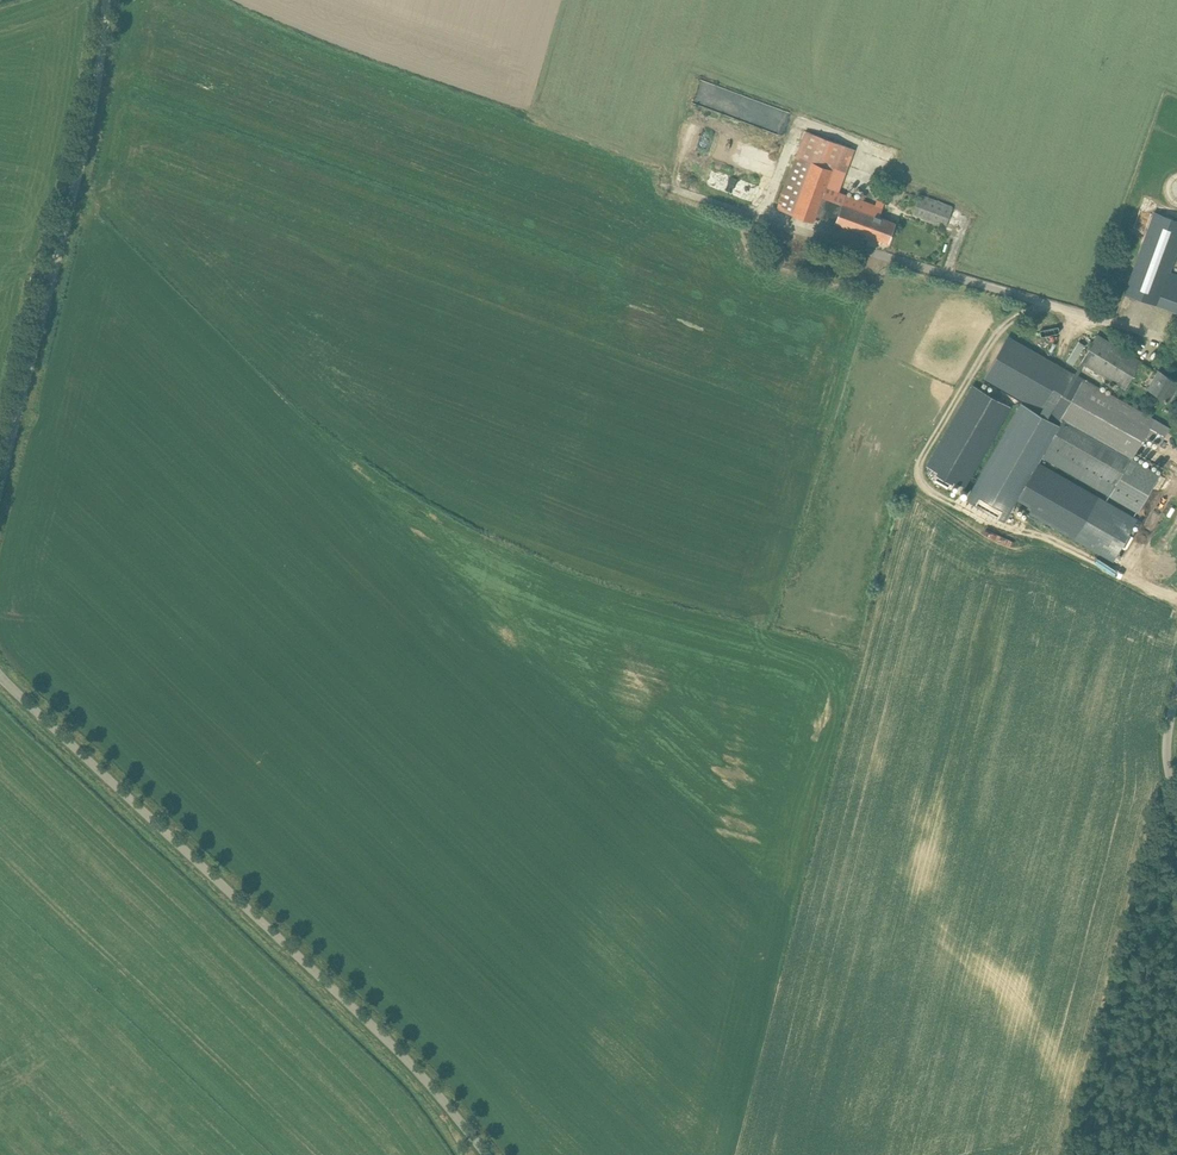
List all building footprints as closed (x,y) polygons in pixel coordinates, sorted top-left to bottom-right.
[(889,242),(893,231),(896,223),(880,217),(885,203),(877,200),(875,205),(839,191),(855,149),(806,131),(777,208),(814,222),(816,215),(867,234),(866,237),(876,241),(878,238),(889,242)] [(947,225),(953,209),(919,196),(913,212),(946,225),(945,225),(947,225)] [(1176,252),(1176,220),(1155,212),(1129,281),(1125,292),(1158,304),(1158,303),(1176,310),(1176,275),(1169,272),(1176,252)] [(1127,275),(1128,268),(1119,267),(1118,274),(1127,275)] [(1125,387),(1135,371),(1141,361),(1097,334),(1091,344),(1081,362),(1125,387)] [(1024,400),(967,498),(1005,520),(1014,504),(1017,499),(1038,462),(1041,456),(1139,511),(1160,474),(1132,458),(1145,435),(1161,444),(1170,428),(1154,419),(1054,362),(1010,337),(987,378),(1024,400)] [(1079,341),(1067,361),(1074,364),(1085,345),(1079,341)] [(1164,399),(1166,400),(1167,399),(1168,400),(1176,385),(1176,381),(1158,370),(1153,379),(1159,382),(1154,391),(1165,398),(1164,399)] [(1012,407),(973,385),(927,465),(937,471),(936,473),(938,475),(935,479),(948,487),(951,482),(953,483),(954,481),(965,487),(1012,407)] [(1038,462),(1017,499),(1028,505),(1025,510),(1074,537),(1111,559),(1120,543),(1127,547),(1133,536),(1127,532),(1135,518),(1135,517),(1098,496),(1038,462)] [(1011,545),(1014,539),(987,529),(985,535),(1011,545)]
